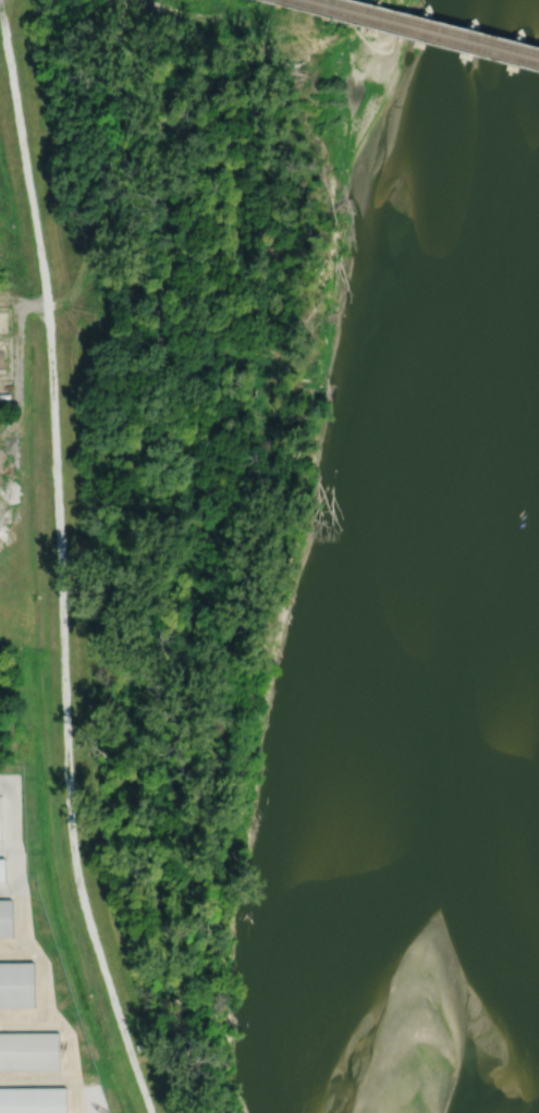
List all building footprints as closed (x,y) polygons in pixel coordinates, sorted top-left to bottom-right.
[(11,378),(0,378),(0,306),(11,306),(11,378)] [(13,935),(13,898),(0,899),(0,936),(13,935)] [(36,1006),(35,961),(0,961),(0,1007),(36,1006)] [(59,1071),(0,1071),(0,1033),(59,1032),(59,1071)] [(66,1084),(66,1112),(0,1112),(0,1084),(66,1084)]
